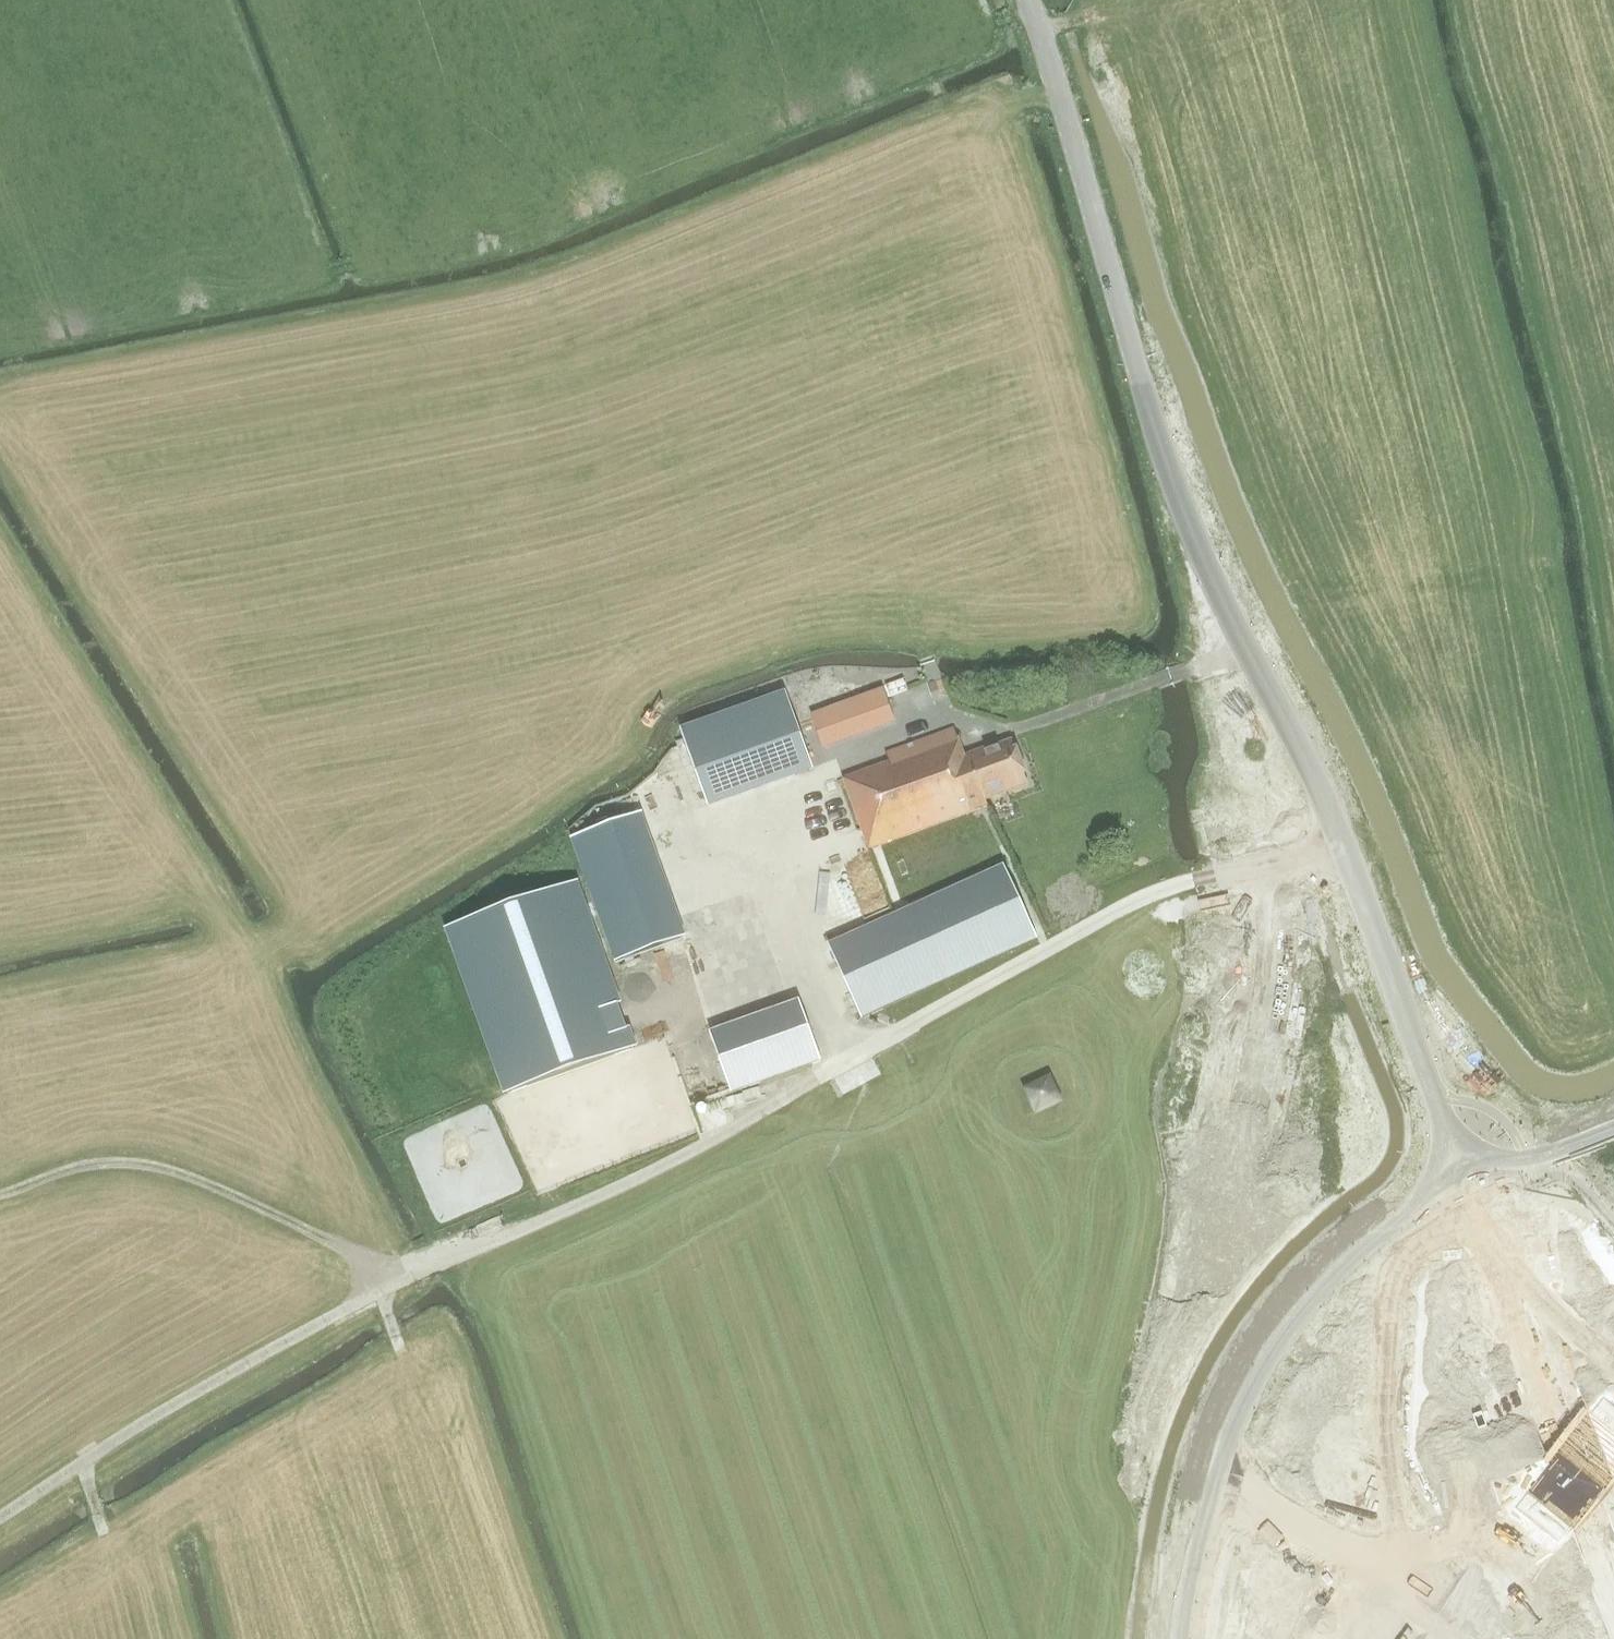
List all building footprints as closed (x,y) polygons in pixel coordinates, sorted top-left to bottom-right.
[(708,804),(812,768),(785,693),(682,730),(708,804)] [(897,727),(888,704),(868,710),(851,717),(860,741),(897,727)] [(986,798),(1028,783),(1013,742),(988,751),(988,749),(970,756),(969,754),(965,755),(955,728),(887,753),(890,762),(844,779),(870,849),(989,806),(986,798)] [(639,815),(570,842),(617,964),(686,937),(639,815)] [(831,948),(855,1002),(859,1012),(1035,932),(1007,869),(831,948)] [(633,1049),(574,884),(450,928),(509,1093),(633,1049)] [(804,1012),(715,1042),(732,1092),(821,1061),(804,1012)] [(1038,1118),(1068,1105),(1054,1076),(1025,1090),(1038,1118)]
